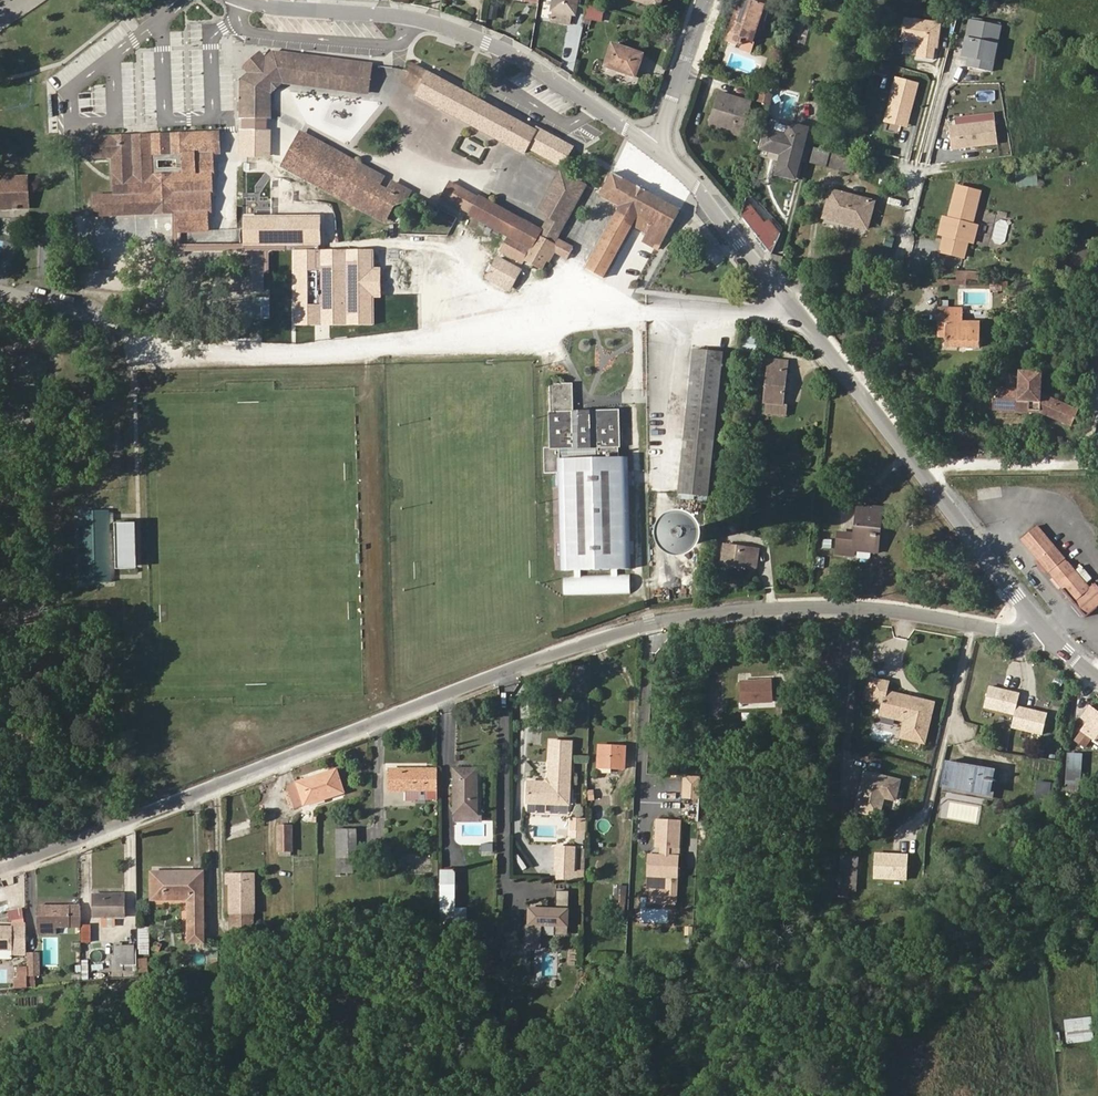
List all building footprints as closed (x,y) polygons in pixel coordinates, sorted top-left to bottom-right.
[(578,0),(553,0),(551,11),(554,11),(552,22),(568,24),(570,14),(575,15),(578,0)] [(659,8),(662,0),(635,0),(659,8)] [(764,6),(746,0),(740,0),(726,41),(741,46),(743,39),(752,42),(764,6)] [(601,21),(604,9),(589,6),(586,17),(601,21)] [(918,59),(939,61),(942,21),(904,18),(902,42),(919,43),(918,59)] [(995,74),(1004,25),(971,19),(964,57),(971,58),(968,69),(995,74)] [(635,77),(643,55),(612,44),(605,67),(635,77)] [(265,57),(259,51),(242,67),(247,73),(240,79),(239,118),(242,118),(241,129),(238,129),(237,156),(270,156),(271,130),(265,130),(266,118),(270,118),(270,94),(282,84),(369,94),(373,63),(272,50),(265,57)] [(415,97),(524,155),(527,149),(563,167),(574,146),(536,126),(534,128),(412,64),(403,82),(418,90),(415,97)] [(889,76),(891,65),(884,64),(882,74),(889,76)] [(909,128),(922,84),(896,77),(884,121),(909,128)] [(740,136),(751,102),(719,93),(714,110),(720,111),(715,128),(740,136)] [(715,128),(720,111),(714,110),(709,127),(715,128)] [(952,151),(1001,146),(997,114),(957,118),(958,125),(950,126),(952,151)] [(795,179),(808,129),(789,124),(786,136),(764,130),(759,148),(781,154),(776,174),(795,179)] [(217,174),(217,155),(223,155),(222,134),(222,131),(93,137),(94,160),(114,159),(115,194),(96,195),(97,217),(178,214),(179,233),(212,231),(211,212),(214,212),(213,192),(216,192),(215,174),(217,174)] [(381,184),(385,177),(300,131),(281,167),(385,222),(393,206),(406,201),(411,191),(391,180),(387,187),(381,184)] [(827,167),(831,153),(814,149),(810,162),(827,167)] [(849,173),(853,159),(831,153),(827,167),(849,173)] [(563,227),(586,185),(558,170),(536,212),(547,218),(563,227)] [(658,250),(680,210),(612,173),(600,195),(620,206),(586,269),(603,278),(632,225),(646,233),(641,241),(658,250)] [(27,177),(0,178),(0,209),(29,208),(27,177)] [(557,238),(559,236),(542,227),(478,194),(477,196),(449,181),(440,199),(461,210),(467,213),(466,215),(507,236),(499,251),(522,263),(524,260),(542,270),(546,261),(549,262),(554,252),(566,259),(573,246),(557,238)] [(973,243),(977,226),(972,225),(980,192),(957,186),(949,219),(947,227),(941,226),(939,234),(944,236),(940,252),(964,258),(968,241),(973,243)] [(867,229),(874,202),(831,190),(824,218),(867,229)] [(781,235),(769,219),(764,222),(746,198),(741,216),(771,254),(781,235)] [(320,244),(320,215),(242,215),(242,244),(320,244)] [(563,227),(547,218),(542,227),(559,236),(563,227)] [(373,324),(373,298),(381,298),(381,268),(373,268),(373,250),(295,250),(294,324),(373,324)] [(244,294),(266,293),(267,255),(244,255),(244,294)] [(510,288),(520,271),(498,258),(488,276),(510,288)] [(967,280),(967,272),(956,272),(956,280),(967,280)] [(1007,291),(1008,281),(990,281),(990,291),(1007,291)] [(980,348),(980,322),(962,322),(962,309),(939,308),(939,321),(945,321),(945,336),(945,347),(980,348)] [(753,352),(756,339),(745,337),(743,350),(753,352)] [(707,497),(723,353),(694,350),(678,494),(707,497)] [(782,404),(787,362),(769,360),(764,403),(767,403),(766,413),(785,415),(786,405),(782,404)] [(1040,403),(1041,394),(1042,372),(1019,371),(1018,389),(995,388),(994,405),(1006,406),(1006,411),(1029,412),(1029,402),(1040,403)] [(619,458),(618,411),(595,412),(595,417),(573,417),(573,412),(566,413),(566,408),(573,408),(573,383),(550,384),(551,447),(543,447),(544,473),(560,473),(562,570),(574,569),(574,574),(563,575),(563,594),(631,592),(630,573),(618,574),(617,569),(630,568),(628,485),(633,485),(633,472),(628,472),(627,457),(619,458)] [(1052,417),(1058,402),(1041,394),(1040,403),(1029,402),(1029,412),(1041,412),(1052,417)] [(1071,426),(1077,410),(1058,402),(1052,417),(1071,426)] [(738,463),(740,444),(728,442),(726,461),(738,463)] [(554,494),(554,484),(544,484),(544,494),(554,494)] [(880,529),(882,509),(858,506),(855,535),(838,533),(836,553),(853,555),(854,549),(875,552),(877,529),(880,529)] [(111,582),(109,510),(79,511),(80,583),(111,582)] [(736,533),(737,522),(730,521),(728,532),(736,533)] [(679,562),(685,564),(694,565),(700,562),(706,558),(710,553),(712,547),(711,539),(709,534),(705,528),(700,525),(694,523),(688,522),(683,523),(678,525),(674,528),(671,533),(668,539),(668,545),(669,551),(671,556),(674,559),(679,562)] [(137,569),(136,523),(116,523),(117,569),(137,569)] [(1090,589),(1037,526),(1021,539),(1036,557),(1074,603),(1090,589)] [(831,548),(832,540),(824,539),(823,548),(831,548)] [(756,568),(759,550),(725,545),(722,564),(756,568)] [(817,557),(816,568),(825,569),(826,557),(817,557)] [(773,702),(772,680),(740,682),(741,703),(773,702)] [(928,727),(933,709),(908,704),(910,697),(886,691),(888,684),(871,680),(867,700),(884,704),(881,716),(895,719),(904,721),(900,738),(922,743),(926,726),(928,727)] [(1022,691),(992,684),(986,708),(1016,715),(1018,706),(1022,691)] [(933,709),(934,703),(910,697),(908,704),(933,709)] [(1051,713),(1018,706),(1016,715),(1013,730),(1046,737),(1051,713)] [(1090,707),(1082,717),(1088,722),(1082,730),(1083,731),(1076,739),(1086,746),(1092,737),(1097,742),(1097,713),(1090,707)] [(893,727),(895,719),(881,716),(879,723),(893,727)] [(624,768),(625,747),(599,746),(598,767),(624,768)] [(1079,785),(1081,753),(1068,753),(1066,784),(1079,785)] [(990,793),(994,769),(946,761),(942,785),(990,793)] [(569,805),(571,763),(550,762),(549,779),(545,783),(528,782),(527,803),(569,805)] [(438,799),(438,769),(390,770),(390,790),(407,790),(407,798),(416,798),(416,799),(438,799)] [(344,792),(336,770),(288,786),(295,808),(344,792)] [(476,813),(476,770),(455,770),(455,813),(476,813)] [(863,771),(856,813),(883,818),(886,801),(900,803),(904,778),(863,771)] [(480,821),(480,817),(476,817),(476,813),(455,813),(455,821),(480,821)] [(586,818),(571,817),(570,839),(584,840),(586,818)] [(292,851),(291,827),(278,827),(278,851),(292,851)] [(358,865),(357,829),(336,830),(337,876),(340,875),(340,873),(353,872),(353,865),(358,865)] [(571,871),(572,848),(556,847),(555,870),(571,871)] [(573,881),(575,848),(572,848),(571,871),(555,870),(555,881),(573,881)] [(874,853),(873,880),(910,882),(911,854),(874,853)] [(856,891),(858,857),(841,856),(839,890),(856,891)] [(455,908),(454,869),(442,869),(442,927),(456,927),(455,908)] [(204,942),(203,872),(152,873),(152,900),(189,899),(189,942),(204,942)] [(254,926),(254,875),(227,875),(227,884),(230,884),(231,913),(232,913),(232,926),(254,926)] [(626,915),(627,886),(614,886),(614,895),(610,895),(609,915),(626,915)] [(569,902),(569,891),(556,890),(556,901),(569,902)] [(124,917),(124,896),(113,896),(113,899),(105,899),(105,896),(94,896),(94,917),(105,917),(105,921),(113,921),(113,917),(124,917)] [(568,932),(569,902),(556,901),(556,912),(543,912),(543,903),(530,902),(529,924),(525,924),(524,943),(542,943),(542,925),(555,926),(555,931),(568,932)] [(81,926),(81,906),(37,906),(37,927),(57,927),(81,926)] [(25,907),(9,908),(10,920),(25,919),(25,907)] [(466,927),(466,908),(455,908),(456,927),(466,927)] [(26,924),(13,924),(13,927),(0,927),(0,950),(13,950),(13,955),(26,955),(26,924)] [(91,942),(91,925),(82,925),(82,942),(91,942)] [(150,949),(149,928),(139,928),(139,949),(140,949),(149,949),(150,949)] [(159,952),(162,945),(157,942),(153,949),(159,952)] [(134,948),(134,946),(123,946),(123,945),(116,945),(116,956),(113,956),(113,970),(123,970),(123,964),(134,964),(134,948)] [(137,975),(137,948),(134,948),(134,964),(123,964),(123,970),(123,975),(137,975)] [(39,975),(39,954),(27,954),(28,975),(35,975),(39,975)] [(148,972),(147,959),(139,959),(140,972),(148,972)] [(27,975),(27,967),(18,967),(18,977),(15,977),(15,987),(26,987),(27,987),(27,975)] [(35,986),(35,975),(28,975),(27,975),(27,987),(32,987),(35,986)] [(1092,1039),(1090,1019),(1066,1021),(1068,1042),(1092,1039)]
